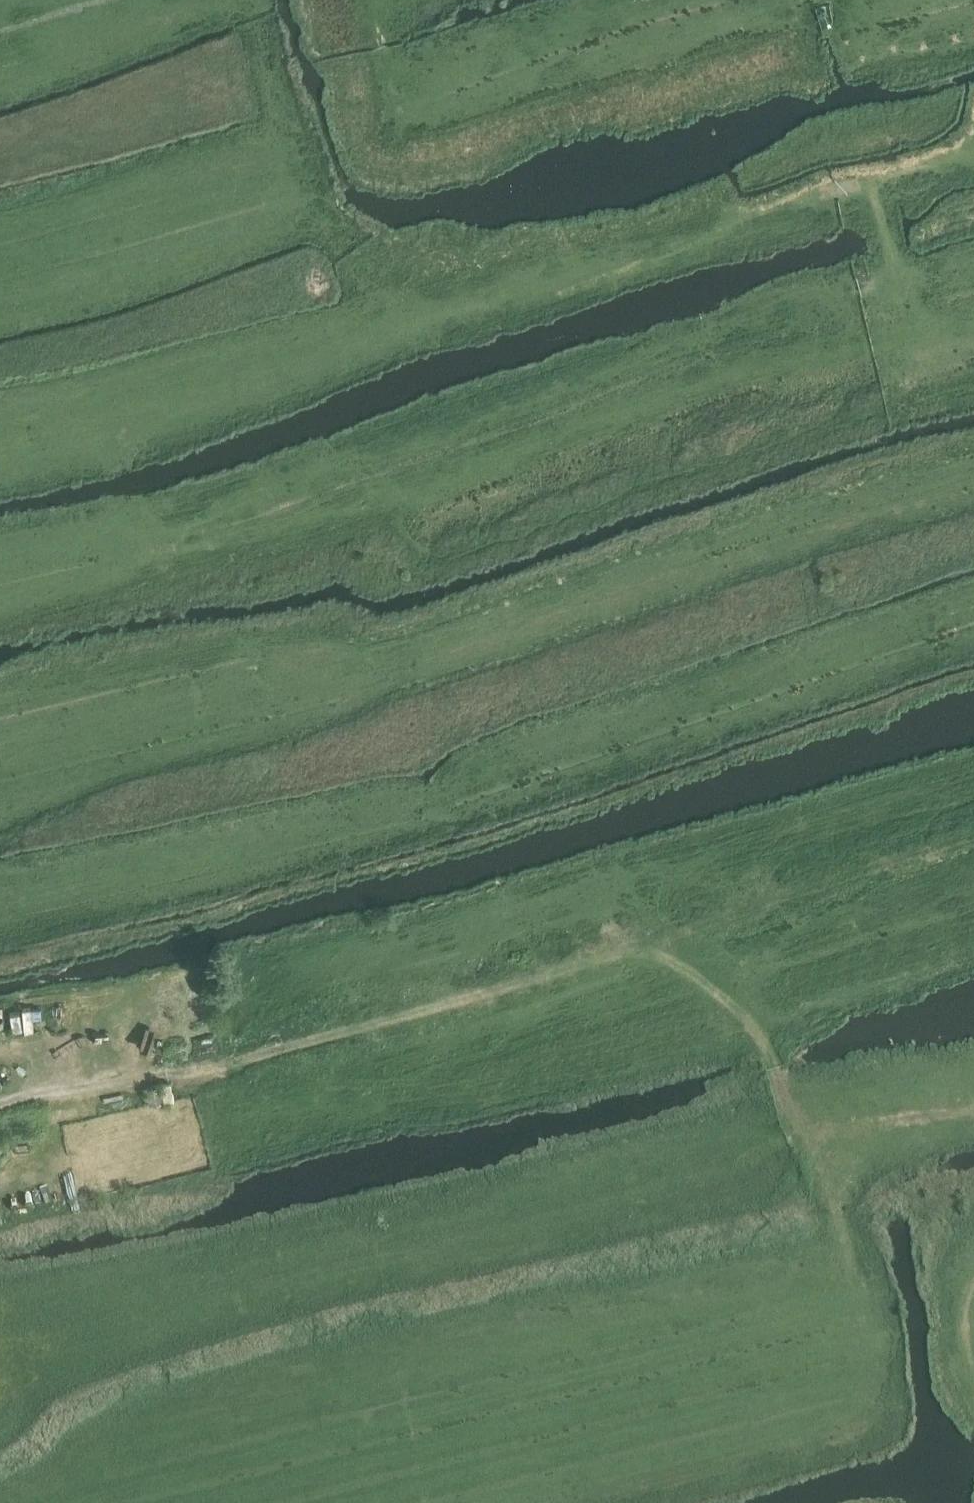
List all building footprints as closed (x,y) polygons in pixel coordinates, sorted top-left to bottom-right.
[(149,1088),(152,1103),(163,1101),(159,1085),(149,1088)]
